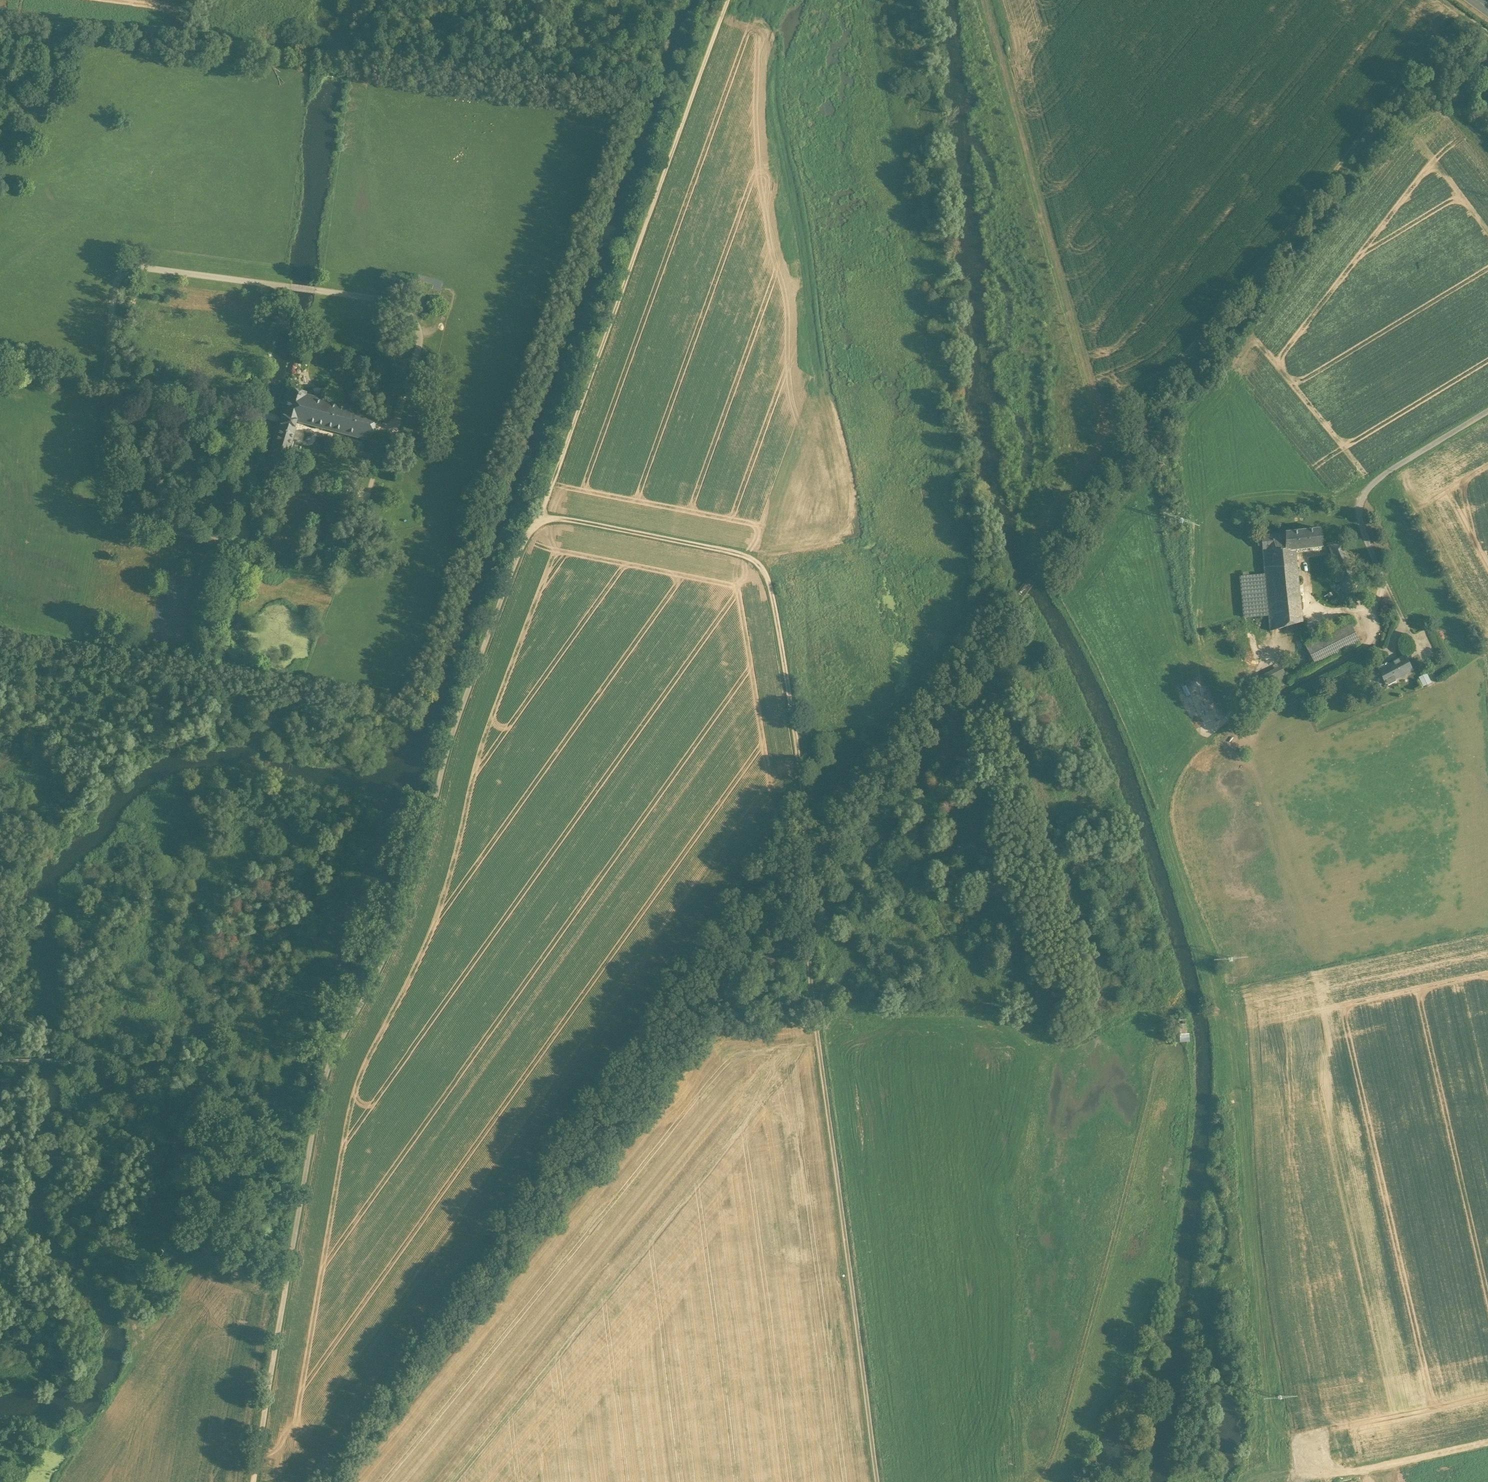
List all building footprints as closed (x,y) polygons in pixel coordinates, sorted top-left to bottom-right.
[(424,284),(433,286),(435,279),(419,274),(417,282),(424,284)] [(433,286),(424,284),(422,292),(426,293),(426,294),(430,295),(429,299),(437,301),(440,293),(431,290),(433,286)] [(422,292),(418,291),(415,299),(424,302),(426,294),(426,293),(422,292)] [(377,415),(290,392),(290,389),(282,416),(281,417),(282,417),(280,423),(279,423),(279,424),(280,424),(267,466),(282,470),(296,421),(307,423),(370,440),(377,415)] [(1327,529),(1266,535),(1270,575),(1242,578),(1246,619),(1272,617),(1273,631),(1311,627),(1304,553),(1329,550),(1327,529)] [(1330,546),(1332,556),(1341,555),(1344,576),(1353,575),(1352,563),(1349,563),(1347,554),(1343,555),(1341,544),(1330,546)] [(1355,623),(1308,648),(1318,667),(1365,641),(1355,623)] [(1408,657),(1390,665),(1397,683),(1416,675),(1408,657)] [(1419,675),(1422,686),(1431,683),(1428,673),(1419,675)]
